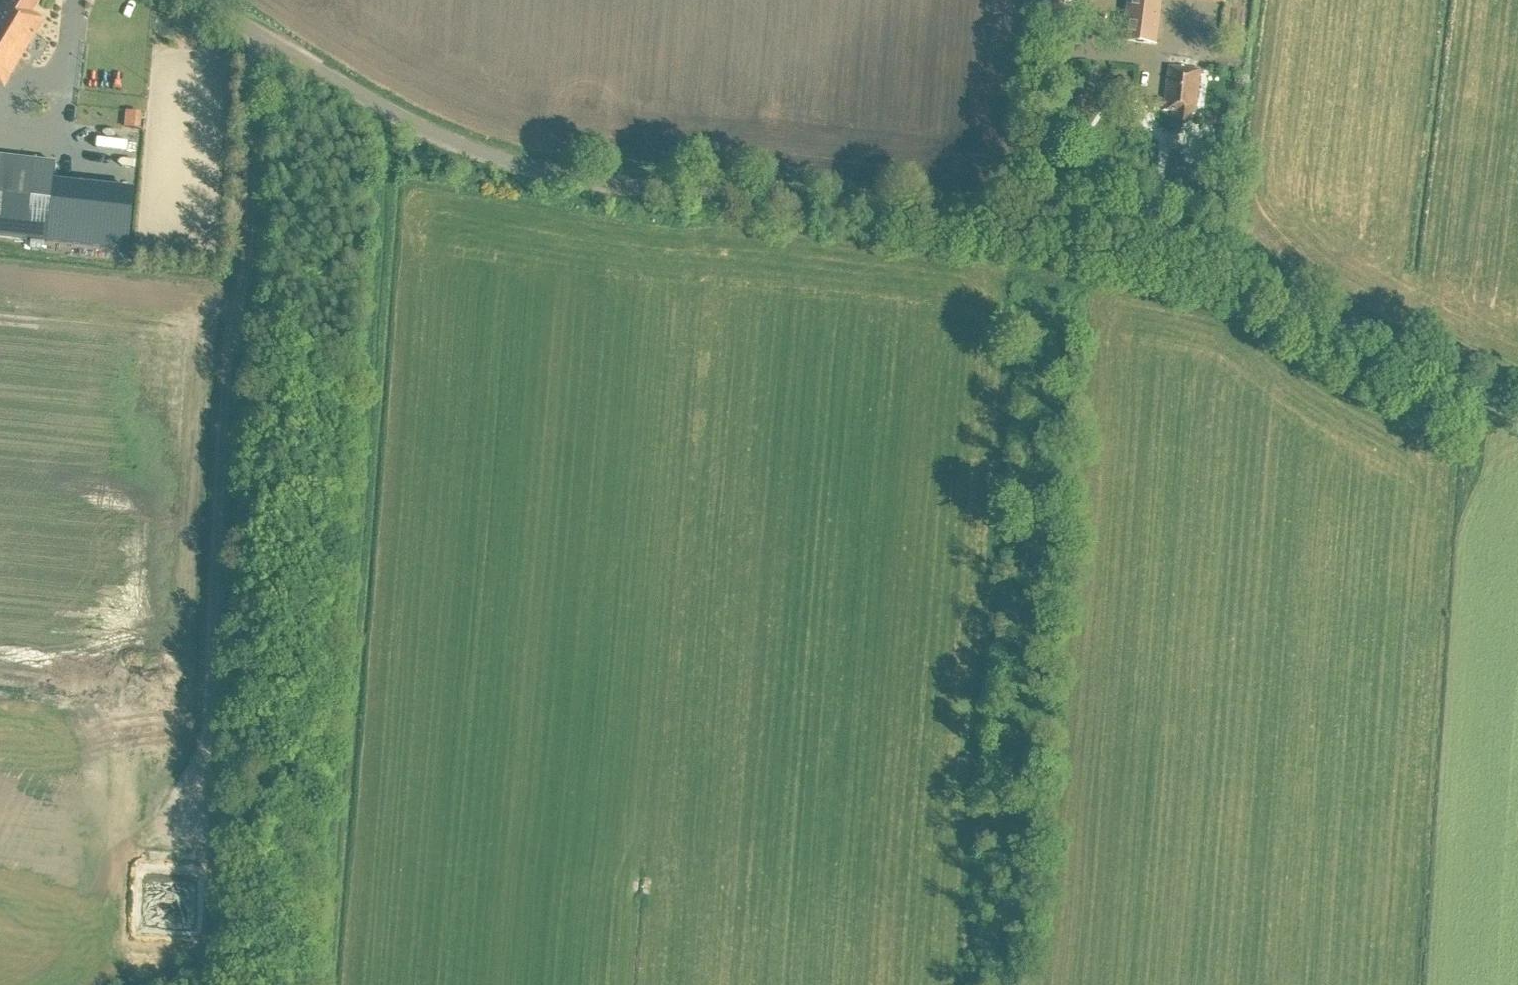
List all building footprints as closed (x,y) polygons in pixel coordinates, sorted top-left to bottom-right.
[(4,87),(44,21),(32,14),(41,0),(5,0),(0,9),(0,84),(4,87)] [(1156,47),(1162,0),(1126,0),(1120,42),(1156,47)] [(1174,128),(1174,133),(1189,135),(1191,115),(1194,115),(1200,71),(1169,68),(1164,101),(1149,99),(1148,107),(1163,109),(1163,111),(1171,112),(1169,127),(1174,128)] [(132,162),(133,148),(119,147),(118,161),(132,162)] [(56,164),(0,158),(0,237),(47,242),(56,164)]
